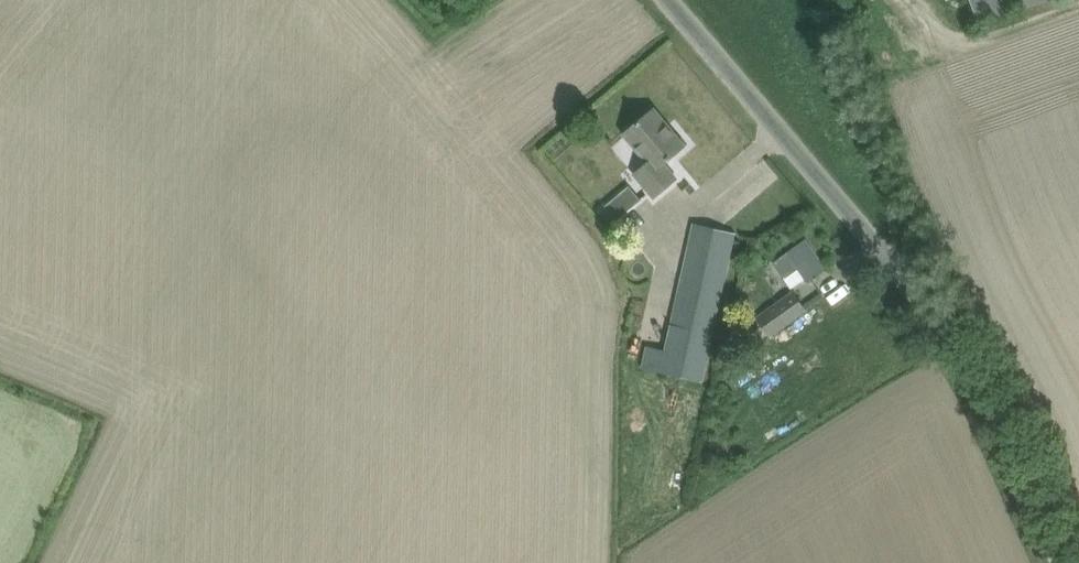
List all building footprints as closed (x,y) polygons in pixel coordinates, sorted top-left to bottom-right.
[(980,24),(1047,0),(972,0),(980,24)] [(655,197),(660,193),(677,178),(665,163),(686,145),(655,108),(624,134),(648,162),(635,174),(655,197)] [(630,184),(596,210),(610,227),(644,201),(630,184)] [(702,381),(732,254),(737,233),(694,223),(689,244),(665,352),(645,348),(641,368),(661,372),(702,381)] [(827,268),(806,240),(773,263),(785,279),(799,268),(808,281),(827,268)] [(771,336),(808,309),(794,289),(756,317),(771,336)]
